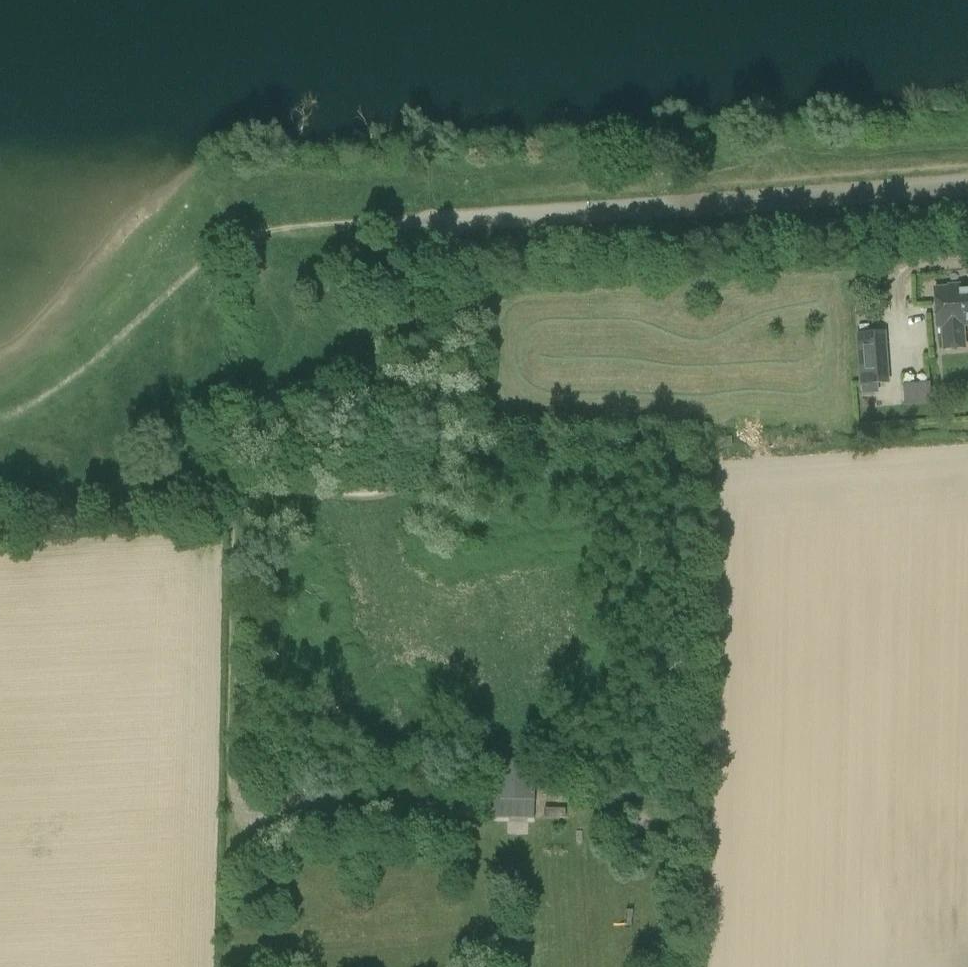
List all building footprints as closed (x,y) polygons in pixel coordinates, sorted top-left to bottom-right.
[(937,327),(942,327),(944,349),(964,348),(962,326),(967,325),(967,286),(935,288),(937,327)] [(855,335),(859,385),(887,383),(884,333),(855,335)] [(904,406),(931,404),(930,382),(903,384),(904,406)] [(534,818),(535,760),(495,759),(494,809),(485,809),(485,817),(534,818)]
